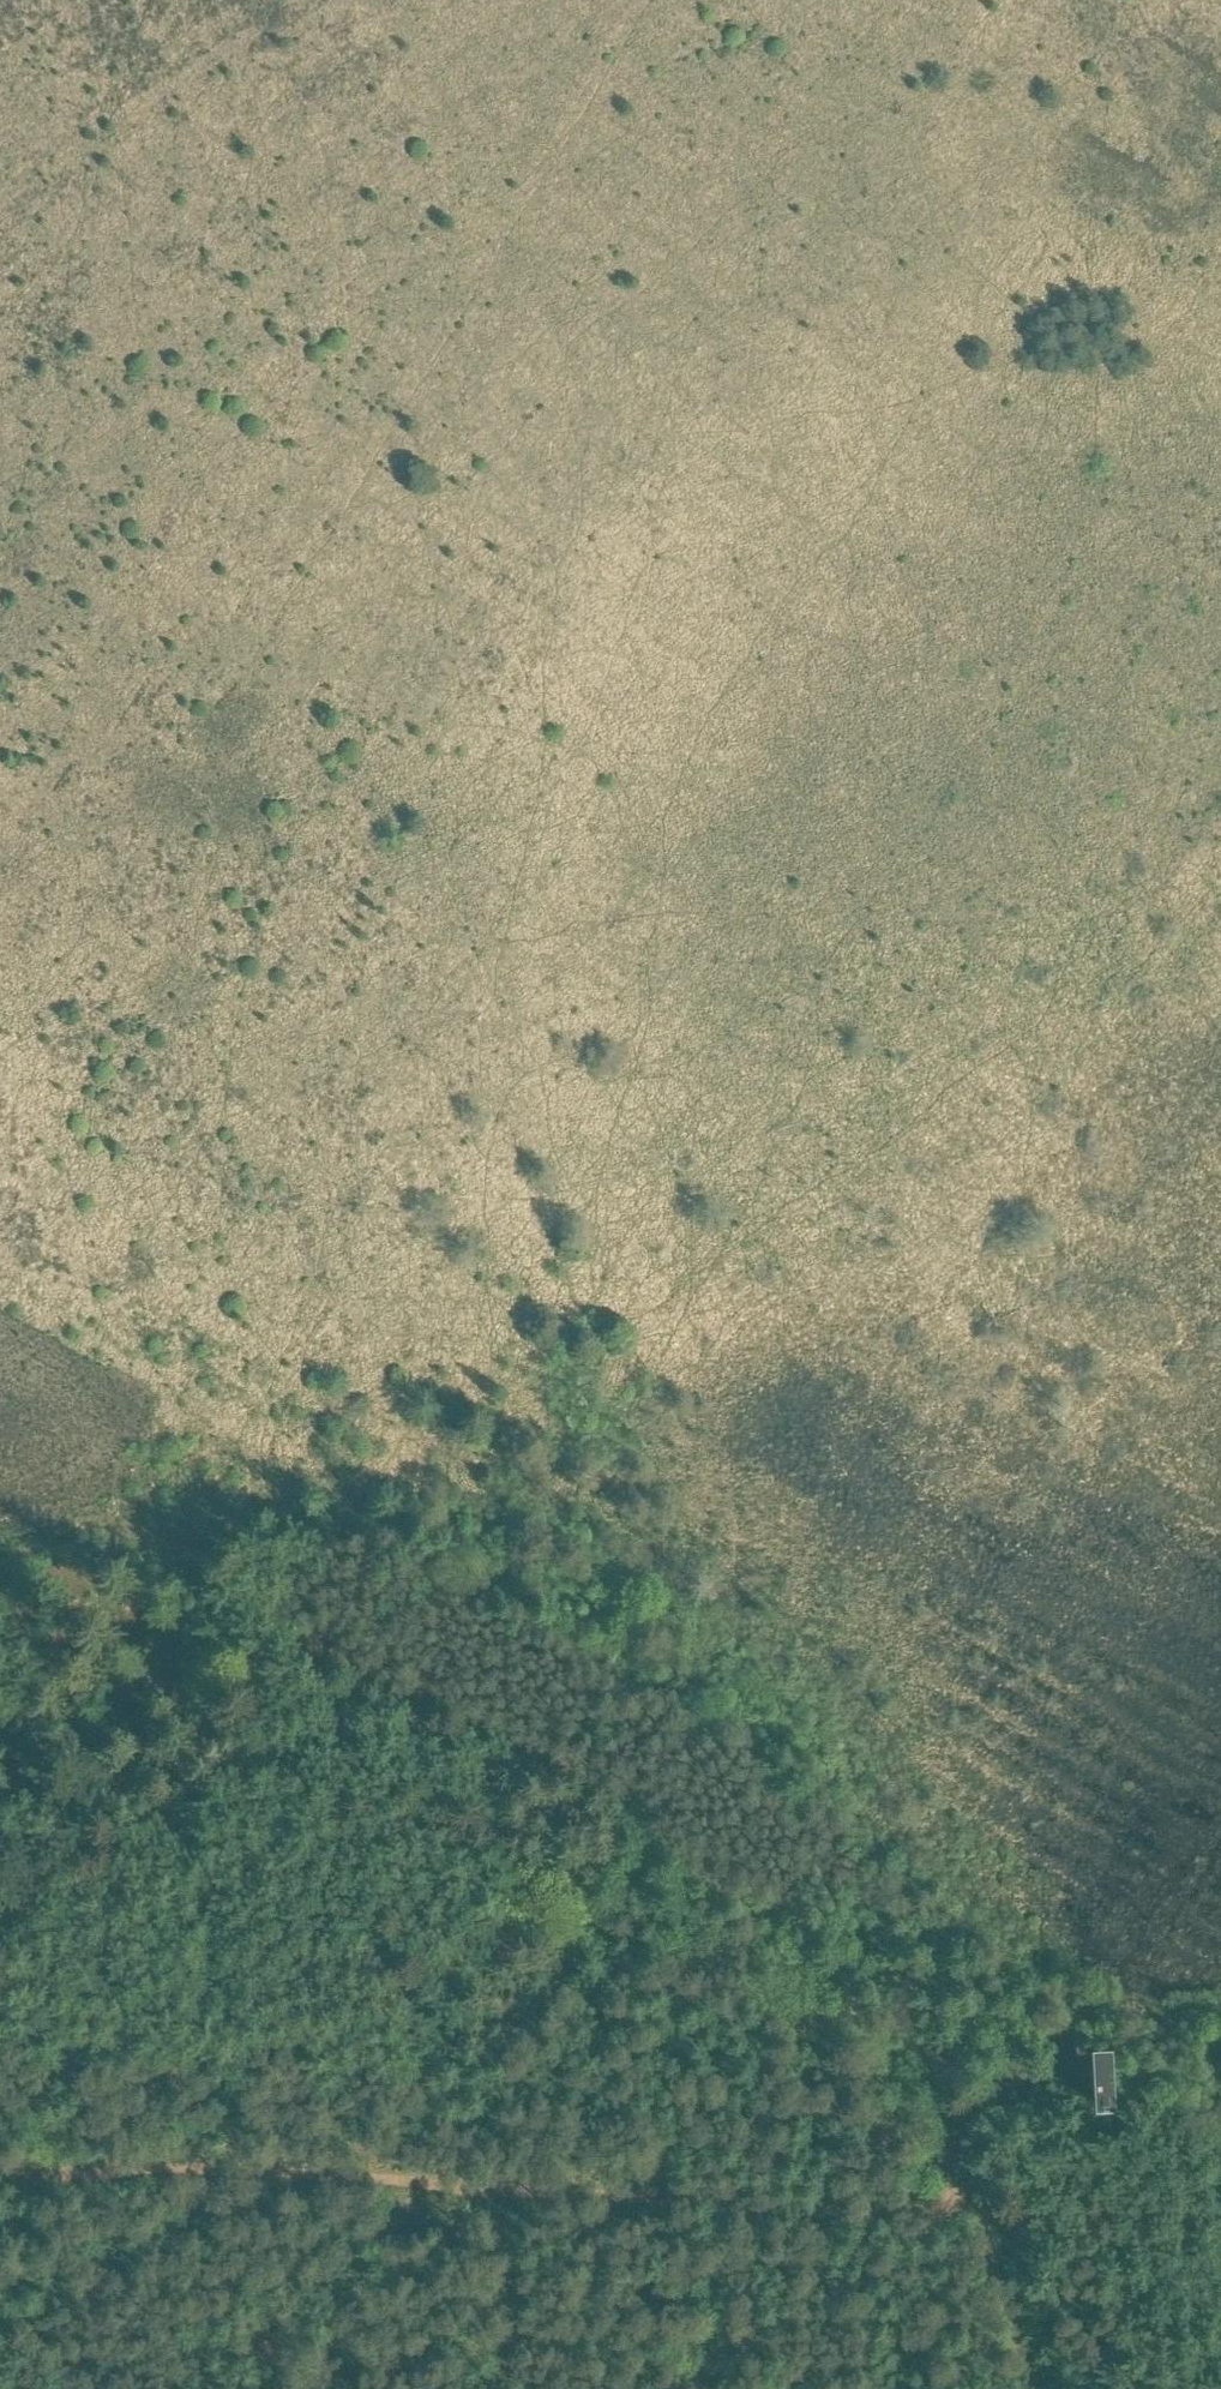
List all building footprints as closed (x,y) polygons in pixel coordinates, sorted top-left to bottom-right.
[(1091,2059),(1095,2120),(1116,2118),(1112,2057),(1091,2059)]
